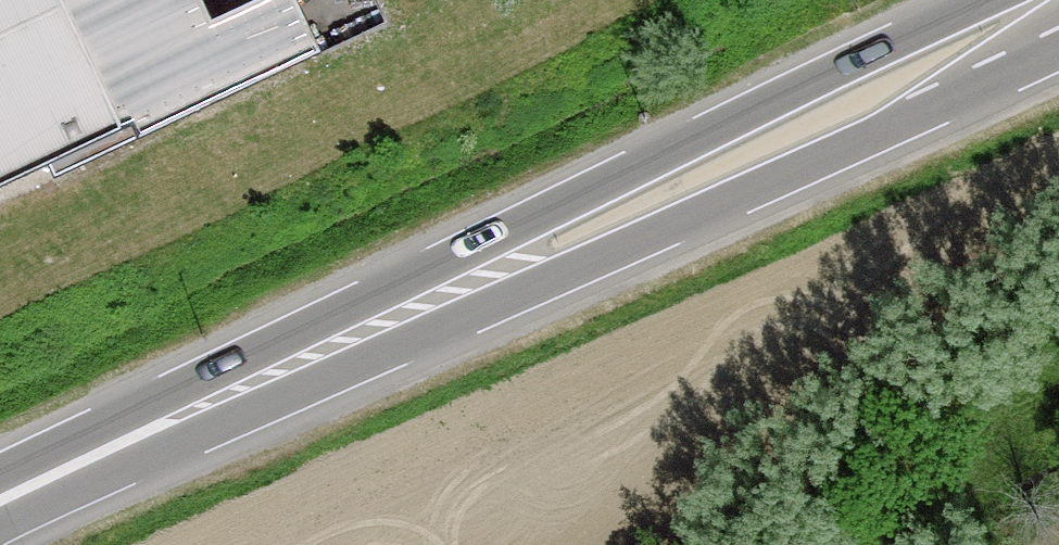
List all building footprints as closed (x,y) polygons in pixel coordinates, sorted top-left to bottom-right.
[(20,142),(26,154),(214,71),(187,11),(183,0),(0,0),(0,151),(20,142)] [(187,11),(214,71),(290,37),(273,0),(212,0),(187,11)]
